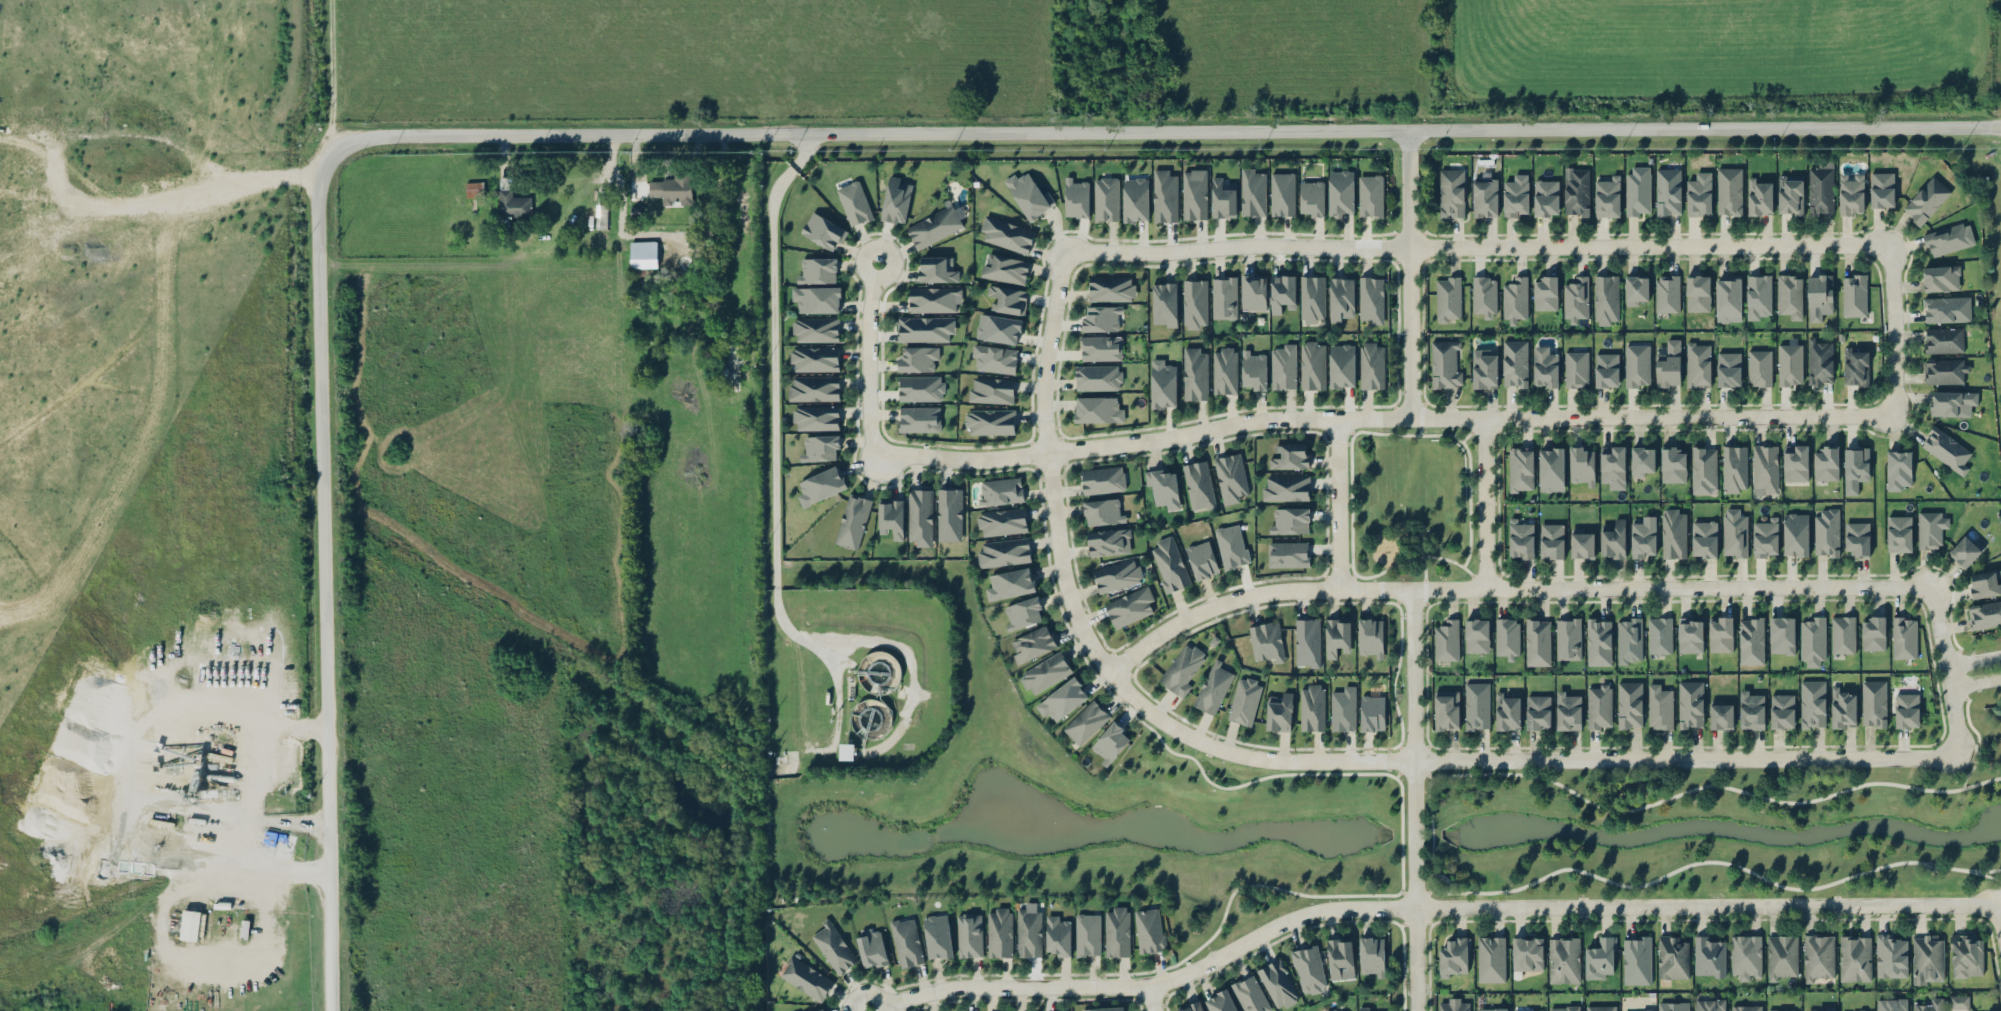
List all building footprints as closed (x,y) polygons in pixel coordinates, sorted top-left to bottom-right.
[(1834,161),(1809,161),(1809,214),(1834,214),(1834,161)] [(1626,166),(1626,215),(1650,215),(1650,166),(1626,166)] [(1717,215),(1741,215),(1741,167),(1717,167),(1717,215)] [(1183,219),(1206,219),(1206,168),(1183,168),(1183,219)] [(1265,168),(1241,168),(1241,215),(1265,215),(1265,168)] [(1565,215),(1588,215),(1588,168),(1565,168),(1565,215)] [(1680,168),(1656,168),(1656,215),(1680,215),(1680,168)] [(1153,169),(1153,221),(1177,221),(1177,169),(1153,169)] [(1464,216),(1464,169),(1439,169),(1439,216),(1464,216)] [(1003,181),(1030,220),(1054,204),(1031,171),(1022,178),(1017,171),(1003,181)] [(1329,171),(1329,213),(1353,213),(1353,171),(1329,171)] [(1686,215),(1711,215),(1711,172),(1695,171),(1695,181),(1686,181),(1686,215)] [(692,172),(673,172),(673,180),(649,180),(649,196),(662,196),(662,203),(692,203),(692,172)] [(1894,206),(1894,172),(1870,172),(1870,206),(1894,206)] [(1295,173),(1270,173),(1271,216),(1296,215),(1295,173)] [(1503,216),(1528,216),(1528,174),(1513,174),(1513,183),(1503,183),(1503,216)] [(1863,174),(1839,174),(1839,214),(1863,214),(1863,174)] [(1384,216),(1383,175),(1359,176),(1360,216),(1384,216)] [(1595,175),(1595,216),(1620,216),(1620,175),(1595,175)] [(1803,213),(1803,175),(1778,175),(1778,213),(1803,213)] [(1951,193),(1934,175),(1901,206),(1918,224),(1951,193)] [(904,223),(911,180),(888,176),(881,219),(904,223)] [(498,217),(531,217),(531,196),(512,196),(512,177),(498,177),(498,217)] [(1065,216),(1088,216),(1088,177),(1065,177),(1065,216)] [(1747,214),(1772,214),(1772,177),(1747,177),(1747,214)] [(851,226),(873,217),(857,178),(835,187),(851,226)] [(1095,221),(1118,221),(1118,178),(1095,178),(1095,221)] [(1148,178),(1123,178),(1123,221),(1148,221),(1148,178)] [(1497,216),(1497,178),(1472,178),(1472,216),(1497,216)] [(1236,179),(1211,179),(1211,216),(1235,216),(1236,179)] [(1533,180),(1533,215),(1557,215),(1557,180),(1533,180)] [(465,181),(465,196),(483,196),(483,181),(465,181)] [(1324,181),(1299,181),(1299,216),(1324,216),(1324,181)] [(607,204),(596,204),(596,228),(607,228),(607,204)] [(917,248),(964,227),(953,205),(907,226),(917,248)] [(847,230),(813,211),(801,233),(835,252),(847,230)] [(1034,230),(985,215),(980,230),(987,233),(985,241),(1027,254),(1034,230)] [(1969,246),(1962,222),(1922,233),(1929,257),(1969,246)] [(652,249),(632,249),(632,275),(652,275),(652,249)] [(981,277),(1024,284),(1028,260),(985,253),(981,277)] [(836,257),(797,257),(797,282),(836,282),(836,257)] [(918,281),(957,281),(957,268),(947,268),(947,257),(918,257),(918,281)] [(1923,266),(1924,291),(1959,289),(1958,265),(1923,266)] [(1241,308),(1265,308),(1265,274),(1241,274),(1241,308)] [(1777,318),(1802,318),(1802,274),(1777,274),(1777,318)] [(1807,274),(1807,321),(1823,321),(1823,311),(1832,311),(1832,274),(1807,274)] [(1842,315),(1866,315),(1866,274),(1842,274),(1842,315)] [(1295,275),(1270,275),(1271,315),(1284,314),(1284,310),(1296,309),(1295,275)] [(1324,275),(1301,275),(1301,322),(1324,322),(1324,275)] [(1461,275),(1436,275),(1436,320),(1461,320),(1461,275)] [(1496,317),(1496,275),(1472,275),(1472,317),(1496,317)] [(1527,275),(1511,275),(1511,284),(1503,284),(1503,323),(1517,323),(1517,316),(1527,316),(1527,275)] [(1557,309),(1557,275),(1533,275),(1533,309),(1557,309)] [(1587,316),(1587,275),(1574,275),(1574,284),(1563,284),(1563,322),(1581,322),(1581,316),(1587,316)] [(1618,324),(1618,275),(1593,275),(1593,324),(1618,324)] [(1648,304),(1648,275),(1625,275),(1625,304),(1648,304)] [(1678,275),(1655,275),(1655,311),(1678,311),(1678,275)] [(1709,275),(1686,275),(1686,311),(1709,311),(1709,275)] [(1771,318),(1771,275),(1746,275),(1746,318),(1771,318)] [(1134,276),(1088,276),(1088,301),(1134,301),(1134,276)] [(1359,322),(1383,322),(1383,276),(1359,276),(1359,322)] [(1236,277),(1212,277),(1212,317),(1236,317),(1236,277)] [(1329,320),(1354,320),(1354,277),(1329,277),(1329,320)] [(1741,320),(1741,277),(1716,277),(1716,320),(1741,320)] [(1207,279),(1183,279),(1183,328),(1207,328),(1207,279)] [(1151,326),(1176,326),(1176,282),(1151,282),(1151,326)] [(996,297),(994,310),(1023,314),(1027,290),(988,285),(987,295),(996,297)] [(840,311),(840,287),(793,287),(793,311),(840,311)] [(909,311),(960,311),(960,287),(909,287),(909,311)] [(1969,321),(1969,296),(1924,296),(1924,321),(1969,321)] [(1082,330),(1118,330),(1118,306),(1082,306),(1082,330)] [(1022,320),(979,312),(975,337),(1017,344),(1022,320)] [(838,317),(792,317),(792,341),(838,341),(838,317)] [(953,317),(923,317),(923,340),(953,340),(953,317)] [(1925,352),(1963,352),(1963,328),(1925,328),(1925,352)] [(1121,336),(1080,336),(1080,360),(1121,360),(1121,336)] [(1808,338),(1808,386),(1832,386),(1832,338),(1808,338)] [(1528,339),(1502,339),(1502,386),(1528,386),(1528,339)] [(1656,386),(1680,386),(1680,339),(1666,339),(1666,349),(1656,349),(1656,386)] [(1325,389),(1325,340),(1301,340),(1301,389),(1325,389)] [(1431,340),(1431,387),(1460,387),(1460,361),(1461,361),(1461,340),(1431,340)] [(1359,388),(1384,388),(1384,341),(1359,341),(1359,388)] [(1686,386),(1711,386),(1711,342),(1686,342),(1686,386)] [(726,389),(737,389),(737,343),(726,343),(726,389)] [(1296,343),(1271,343),(1271,389),(1296,389),(1296,343)] [(1329,387),(1354,387),(1354,343),(1329,343),(1329,387)] [(1777,386),(1802,386),(1802,343),(1777,343),(1777,386)] [(1015,373),(1017,348),(973,344),(971,369),(1015,373)] [(1650,387),(1650,344),(1625,344),(1625,387),(1650,387)] [(790,346),(790,370),(838,370),(838,346),(790,346)] [(938,370),(938,346),(898,346),(898,370),(938,370)] [(1208,399),(1208,346),(1183,346),(1183,399),(1208,399)] [(1236,393),(1236,346),(1213,346),(1213,393),(1236,393)] [(1533,387),(1557,387),(1557,346),(1533,346),(1533,387)] [(1844,385),(1869,385),(1869,348),(1844,348),(1844,385)] [(1241,390),(1266,390),(1266,349),(1241,349),(1241,390)] [(1472,387),(1497,387),(1497,349),(1472,349),(1472,387)] [(1771,349),(1747,349),(1747,385),(1771,385),(1771,349)] [(1587,351),(1565,351),(1565,387),(1587,387),(1587,351)] [(1740,351),(1716,351),(1716,386),(1740,386),(1740,351)] [(1595,386),(1618,386),(1618,352),(1595,352),(1595,386)] [(1169,366),(1169,358),(1151,358),(1151,408),(1176,408),(1176,366),(1169,366)] [(1925,383),(1967,383),(1967,358),(1925,358),(1925,383)] [(1121,365),(1075,365),(1075,390),(1121,390),(1121,365)] [(943,375),(898,375),(898,400),(943,400),(943,375)] [(789,376),(789,401),(839,401),(839,376),(789,376)] [(969,402),(1013,403),(1014,378),(970,377),(969,402)] [(1930,415),(1974,415),(1974,391),(1930,391),(1930,415)] [(1122,421),(1122,397),(1074,397),(1074,421),(1122,421)] [(838,405),(792,405),(792,429),(838,429),(838,405)] [(899,431),(940,431),(940,407),(899,407),(899,431)] [(1014,434),(1014,409),(965,409),(965,434),(1014,434)] [(1964,457),(1969,450),(1934,424),(1919,445),(1962,476),(1972,463),(1964,457)] [(840,435),(801,435),(801,460),(840,460),(840,435)] [(1269,457),(1269,467),(1308,467),(1308,443),(1278,443),(1278,457),(1269,457)] [(1746,445),(1722,445),(1722,491),(1746,491),(1746,445)] [(1752,445),(1752,491),(1777,491),(1777,445),(1752,445)] [(1807,445),(1784,445),(1784,479),(1807,479),(1807,445)] [(1813,445),(1813,479),(1838,479),(1838,445),(1813,445)] [(1508,446),(1508,491),(1532,491),(1532,446),(1508,446)] [(1563,446),(1538,446),(1538,490),(1563,490),(1563,446)] [(1570,484),(1594,484),(1594,446),(1570,446),(1570,484)] [(1600,481),(1606,481),(1606,488),(1625,488),(1625,446),(1600,446),(1600,481)] [(1631,475),(1653,475),(1653,446),(1631,446),(1631,475)] [(1685,446),(1661,446),(1661,481),(1685,481),(1685,446)] [(1716,493),(1716,446),(1692,446),(1692,493),(1716,493)] [(1845,447),(1845,493),(1858,493),(1858,484),(1869,484),(1869,447),(1845,447)] [(1911,451),(1886,451),(1886,490),(1911,490),(1911,451)] [(1213,457),(1222,505),(1241,501),(1239,492),(1248,491),(1241,452),(1213,457)] [(1207,460),(1183,463),(1190,510),(1214,506),(1207,460)] [(847,488),(838,465),(793,483),(802,506),(847,488)] [(1124,490),(1122,466),(1081,470),(1083,494),(1124,490)] [(1159,499),(1160,510),(1179,508),(1175,467),(1145,470),(1148,500),(1159,499)] [(1262,500),(1308,500),(1309,476),(1262,475),(1262,500)] [(977,480),(978,504),(1022,502),(1021,478),(977,480)] [(962,487),(937,487),(937,540),(962,540),(962,487)] [(932,488),(909,488),(909,546),(932,546),(932,488)] [(857,549),(871,499),(848,492),(834,542),(857,549)] [(1124,521),(1121,497),(1084,502),(1086,525),(1124,521)] [(879,529),(891,529),(891,537),(902,537),(902,499),(879,499),(879,529)] [(1027,531),(1024,508),(976,513),(978,536),(1027,531)] [(1308,532),(1308,508),(1271,508),(1271,532),(1308,532)] [(1661,557),(1686,557),(1686,508),(1661,508),(1661,557)] [(1747,508),(1722,508),(1722,556),(1747,556),(1747,508)] [(1839,508),(1814,508),(1814,555),(1839,555),(1839,508)] [(1917,547),(1938,547),(1938,530),(1947,530),(1947,511),(1917,511),(1917,547)] [(1783,555),(1809,555),(1809,513),(1783,513),(1783,555)] [(1887,550),(1911,550),(1911,515),(1887,515),(1887,550)] [(1752,556),(1777,556),(1777,516),(1752,516),(1752,556)] [(1625,517),(1614,517),(1614,528),(1601,528),(1601,557),(1625,557),(1625,517)] [(1509,558),(1533,558),(1533,518),(1509,518),(1509,558)] [(1655,556),(1655,520),(1631,520),(1631,556),(1655,556)] [(1716,521),(1692,521),(1692,557),(1716,557),(1716,521)] [(1870,522),(1845,522),(1845,555),(1870,555),(1870,522)] [(1222,568),(1248,564),(1241,523),(1215,528),(1222,568)] [(1540,557),(1563,557),(1563,523),(1540,523),(1540,557)] [(1130,551),(1128,528),(1087,531),(1090,555),(1130,551)] [(1571,556),(1593,556),(1593,529),(1571,529),(1571,556)] [(1984,547),(1968,531),(1948,551),(1964,567),(1984,547)] [(976,542),(979,567),(1030,561),(1028,537),(976,542)] [(1165,593),(1190,584),(1174,537),(1149,545),(1165,593)] [(1185,547),(1196,579),(1219,572),(1208,540),(1185,547)] [(1308,565),(1308,541),(1267,541),(1267,565),(1308,565)] [(1093,570),(1099,592),(1143,580),(1138,558),(1093,570)] [(991,574),(993,582),(985,584),(988,599),(1035,591),(1030,567),(991,574)] [(1973,599),(2000,592),(2000,568),(1968,576),(1973,599)] [(1104,602),(1115,628),(1150,614),(1146,603),(1154,600),(1148,585),(1104,602)] [(1000,607),(1008,630),(1045,619),(1038,596),(1000,607)] [(1967,605),(1971,629),(2000,624),(2000,600),(1967,605)] [(1800,665),(1824,665),(1824,615),(1800,615),(1800,665)] [(1854,615),(1831,615),(1831,653),(1854,653),(1854,615)] [(1884,615),(1862,615),(1862,649),(1884,649),(1884,615)] [(1892,658),(1917,658),(1917,615),(1892,615),(1892,658)] [(1732,616),(1709,616),(1709,650),(1732,650),(1732,616)] [(1769,653),(1795,653),(1795,616),(1769,616),(1769,653)] [(1320,617),(1295,617),(1295,666),(1320,666),(1320,617)] [(1519,617),(1496,617),(1496,660),(1519,660),(1519,617)] [(1556,657),(1580,657),(1580,617),(1556,617),(1556,657)] [(1587,664),(1611,664),(1611,617),(1587,617),(1587,664)] [(1617,617),(1617,662),(1642,662),(1642,617),(1617,617)] [(1648,617),(1648,653),(1671,653),(1671,617),(1648,617)] [(1678,617),(1678,652),(1702,652),(1702,617),(1678,617)] [(1764,663),(1764,617),(1739,617),(1739,663),(1764,663)] [(1350,618),(1326,618),(1326,658),(1338,658),(1338,649),(1350,649),(1350,618)] [(1358,657),(1382,657),(1382,618),(1358,618),(1358,657)] [(1458,618),(1434,618),(1434,659),(1458,659),(1458,618)] [(1488,652),(1488,618),(1465,618),(1465,652),(1488,652)] [(1550,664),(1550,618),(1525,618),(1525,664),(1550,664)] [(1255,665),(1285,659),(1278,619),(1248,625),(1255,665)] [(1007,642),(1017,663),(1056,645),(1046,624),(1007,642)] [(1182,697),(1209,654),(1184,639),(1157,681),(1182,697)] [(1018,672),(1028,694),(1072,674),(1062,652),(1018,672)] [(1216,715),(1235,668),(1212,658),(1192,705),(1216,715)] [(1227,719),(1252,725),(1263,680),(1238,674),(1227,719)] [(1035,703),(1049,724),(1090,697),(1076,676),(1035,703)] [(1800,679),(1800,727),(1825,727),(1825,679),(1800,679)] [(1886,679),(1861,679),(1861,726),(1886,726),(1886,679)] [(1678,727),(1703,727),(1703,680),(1678,680),(1678,727)] [(1642,681),(1617,681),(1617,727),(1642,727),(1642,681)] [(1489,682),(1464,682),(1464,729),(1489,729),(1489,682)] [(1324,683),(1299,683),(1299,730),(1324,730),(1324,683)] [(1611,683),(1587,683),(1587,729),(1611,729),(1611,683)] [(1648,728),(1672,728),(1672,683),(1648,683),(1648,728)] [(1355,685),(1338,685),(1338,694),(1331,694),(1331,730),(1355,730),(1355,685)] [(1458,689),(1434,689),(1434,729),(1458,729),(1458,689)] [(1764,689),(1739,689),(1739,727),(1764,727),(1764,689)] [(1856,726),(1856,689),(1831,689),(1831,726),(1856,726)] [(1581,690),(1556,690),(1556,729),(1581,729),(1581,690)] [(1266,729),(1291,730),(1292,692),(1276,691),(1276,697),(1267,696),(1266,729)] [(1496,693),(1496,729),(1519,729),(1519,693),(1496,693)] [(1895,726),(1919,726),(1919,693),(1895,693),(1895,726)] [(1384,694),(1359,694),(1359,730),(1384,730),(1384,694)] [(1794,694),(1771,694),(1771,727),(1794,727),(1794,694)] [(1526,728),(1549,728),(1549,695),(1526,695),(1526,728)] [(1062,728),(1080,746),(1110,715),(1093,698),(1062,728)] [(1732,728),(1732,700),(1709,700),(1709,728),(1732,728)] [(1088,749),(1107,765),(1132,735),(1114,719),(1088,749)] [(854,760),(854,744),(841,743),(840,759),(854,760)] [(245,912),(247,904),(212,899),(211,906),(245,912)] [(1104,906),(1104,956),(1129,956),(1129,906),(1104,906)] [(1138,953),(1165,950),(1161,906),(1134,909),(1138,953)] [(987,907),(987,957),(1012,957),(1012,907),(987,907)] [(1016,957),(1041,957),(1041,908),(1016,908),(1016,957)] [(201,911),(183,909),(180,939),(198,941),(201,911)] [(952,957),(948,913),(923,915),(928,959),(952,957)] [(982,957),(982,913),(957,913),(957,957),(982,957)] [(1075,913),(1075,956),(1101,956),(1101,913),(1075,913)] [(890,920),(900,968),(925,963),(914,915),(890,920)] [(1071,915),(1046,915),(1046,956),(1071,956),(1071,915)] [(836,975),(857,962),(830,918),(809,931),(836,975)] [(888,963),(880,925),(855,930),(863,969),(888,963)] [(1876,933),(1890,933),(1890,938),(1900,938),(1900,941),(1906,941),(1907,977),(1876,977),(1876,933)] [(1913,937),(1913,984),(1925,984),(1925,981),(1944,980),(1943,934),(1924,934),(1924,937),(1913,937)] [(1949,936),(1949,950),(1953,950),(1953,978),(1966,978),(1967,976),(1968,975),(1982,974),(1982,941),(1976,941),(1976,934),(1953,934),(1953,936),(1949,936)] [(1804,983),(1804,935),(1816,935),(1816,936),(1834,936),(1834,977),(1813,977),(1813,983),(1804,983)] [(1341,968),(1353,966),(1350,936),(1327,938),(1330,978),(1342,978),(1341,968)] [(1384,936),(1359,936),(1359,976),(1384,976),(1384,936)] [(1584,947),(1584,978),(1605,979),(1605,973),(1613,973),(1613,936),(1599,936),(1599,947),(1584,947)] [(1623,939),(1624,984),(1651,984),(1651,936),(1638,936),(1638,939),(1623,939)] [(1659,936),(1659,978),(1689,978),(1689,936),(1659,936)] [(1694,936),(1694,974),(1714,974),(1714,977),(1722,977),(1725,975),(1725,942),(1711,941),(1711,940),(1705,940),(1705,936),(1694,936)] [(1731,936),(1731,974),(1739,974),(1739,981),(1749,981),(1749,975),(1753,975),(1755,977),(1759,978),(1761,976),(1761,936),(1731,936)] [(1768,936),(1768,981),(1776,981),(1776,976),(1797,976),(1797,936),(1768,936)] [(1840,936),(1840,980),(1871,980),(1870,937),(1859,937),(1859,936),(1840,936)] [(1440,949),(1440,978),(1450,978),(1450,973),(1467,973),(1467,952),(1471,952),(1471,937),(1458,937),(1458,940),(1447,940),(1447,949),(1440,949)] [(1478,937),(1478,982),(1505,981),(1505,937),(1478,937)] [(1513,938),(1513,970),(1543,969),(1542,937),(1513,938)] [(1549,938),(1549,960),(1552,960),(1553,963),(1549,963),(1549,983),(1579,982),(1578,938),(1549,938)] [(1327,989),(1317,944),(1291,950),(1300,994),(1327,989)] [(778,975),(821,1002),(835,981),(792,954),(778,975)] [(1282,957),(1257,968),(1274,1010),(1299,1000),(1282,957)] [(1255,974),(1232,982),(1243,1010),(1269,1010),(1255,974)] [(1211,1010),(1237,1010),(1227,988),(1205,998),(1211,1010)] [(1969,1007),(1969,995),(1949,995),(1949,1009),(1965,1009),(1966,1010),(1971,1010),(1969,1007)] [(1469,1002),(1469,1010),(1438,1010),(1438,1002),(1448,1002),(1448,997),(1460,997),(1460,1002),(1469,1002)] [(1877,1010),(1907,1010),(1907,998),(1894,998),(1894,999),(1877,999),(1877,1010)] [(1943,998),(1943,1010),(1913,1010),(1913,1005),(1931,1005),(1931,998),(1943,998)] [(1725,999),(1725,1010),(1695,1010),(1695,1000),(1714,1000),(1714,999),(1725,999)] [(1200,1000),(1177,1008),(1178,1010),(1204,1010),(1200,1000)] [(1689,1002),(1689,1010),(1658,1010),(1658,1002),(1689,1002)]
